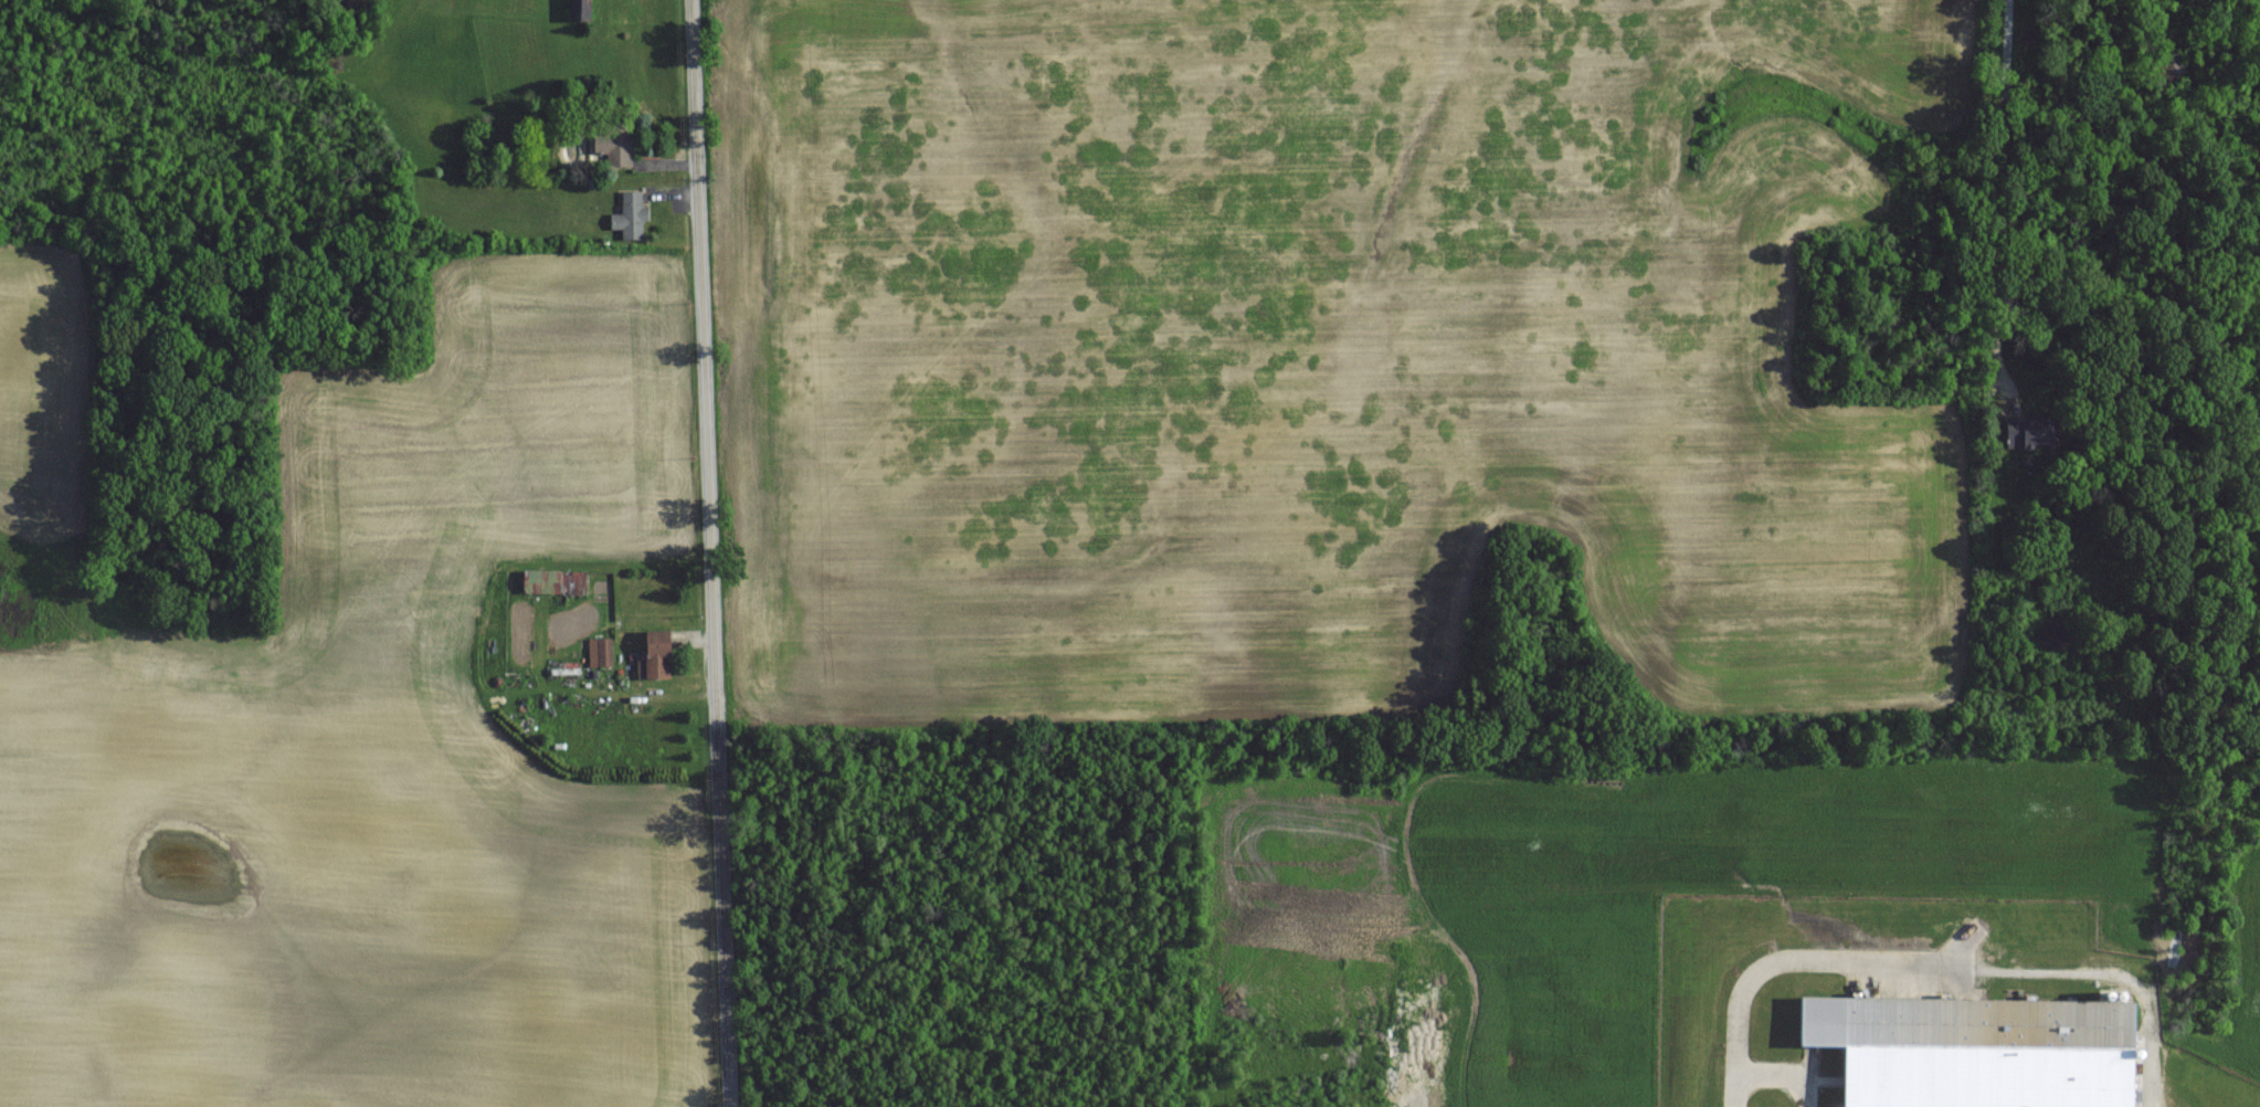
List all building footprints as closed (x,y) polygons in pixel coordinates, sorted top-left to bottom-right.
[(631,170),(632,132),(595,130),(593,169),(631,170)] [(620,239),(644,239),(644,191),(620,191),(620,214),(609,214),(609,230),(620,230),(620,239)] [(666,629),(636,630),(638,678),(668,677),(666,629)] [(1796,997),(1796,1047),(1838,1048),(1837,1106),(2129,1106),(2131,1001),(1796,997)]
